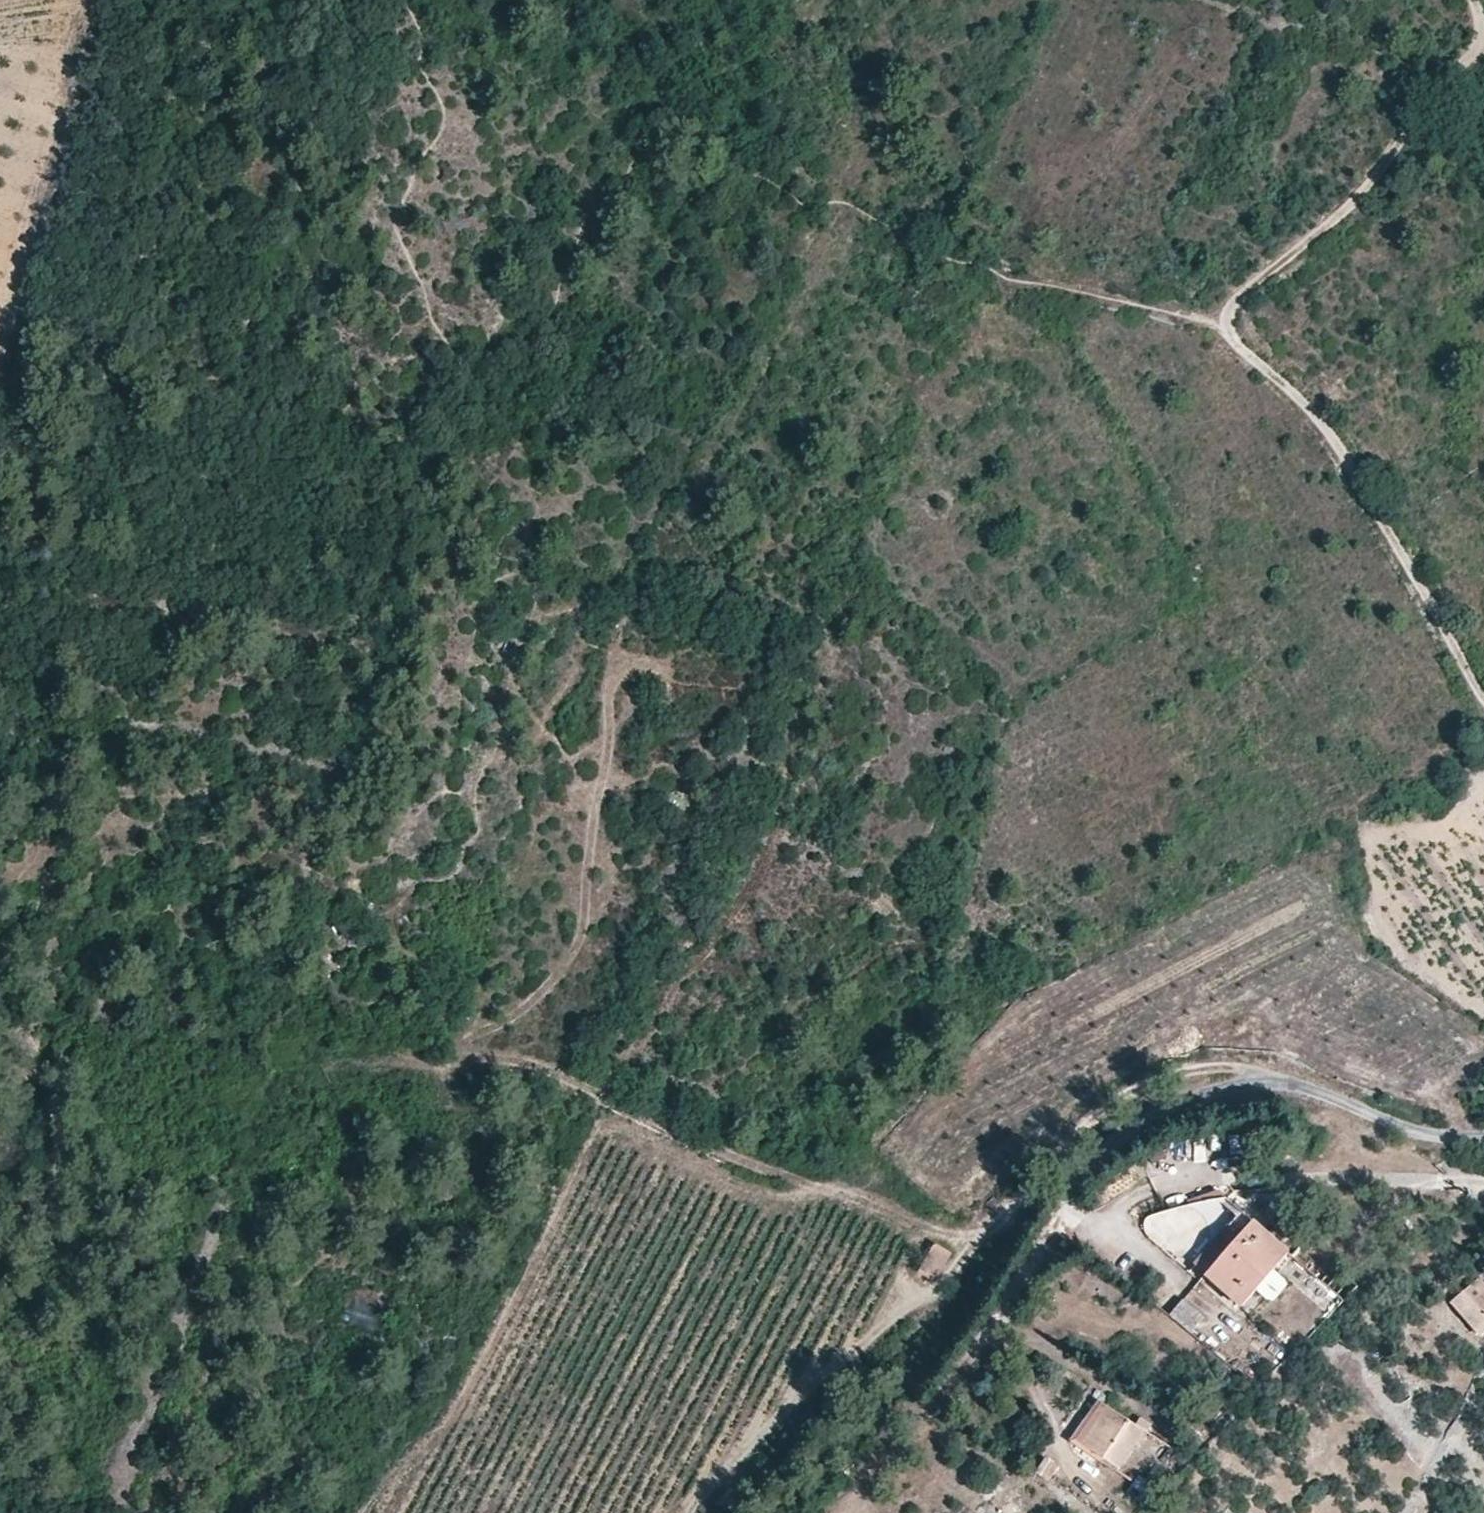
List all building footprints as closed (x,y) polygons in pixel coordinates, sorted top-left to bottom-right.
[(1291,1252),(1254,1219),(1204,1276),(1241,1308),(1289,1253),(1291,1252)] [(1481,1276),(1464,1291),(1450,1303),(1481,1336),(1483,1333),(1483,1280),(1481,1276)] [(1182,1299),(1168,1317),(1189,1334),(1204,1316),(1182,1299)] [(1100,1460),(1128,1421),(1097,1399),(1071,1437),(1070,1439),(1100,1460)]
